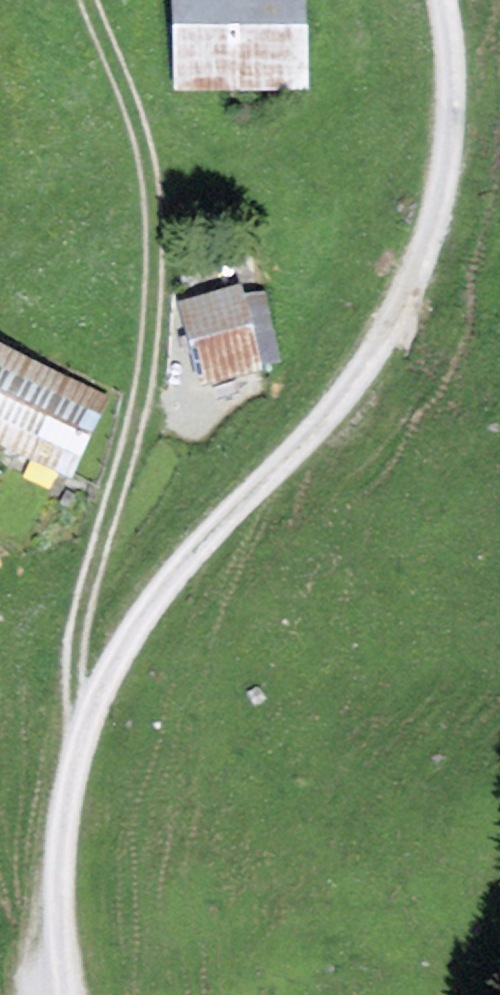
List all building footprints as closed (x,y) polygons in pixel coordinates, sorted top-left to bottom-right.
[(186,82),(296,80),(294,0),(183,0),(186,82)] [(203,381),(278,362),(260,294),(185,311),(203,381)] [(0,367),(0,434),(69,469),(100,404),(3,360),(0,367)]
